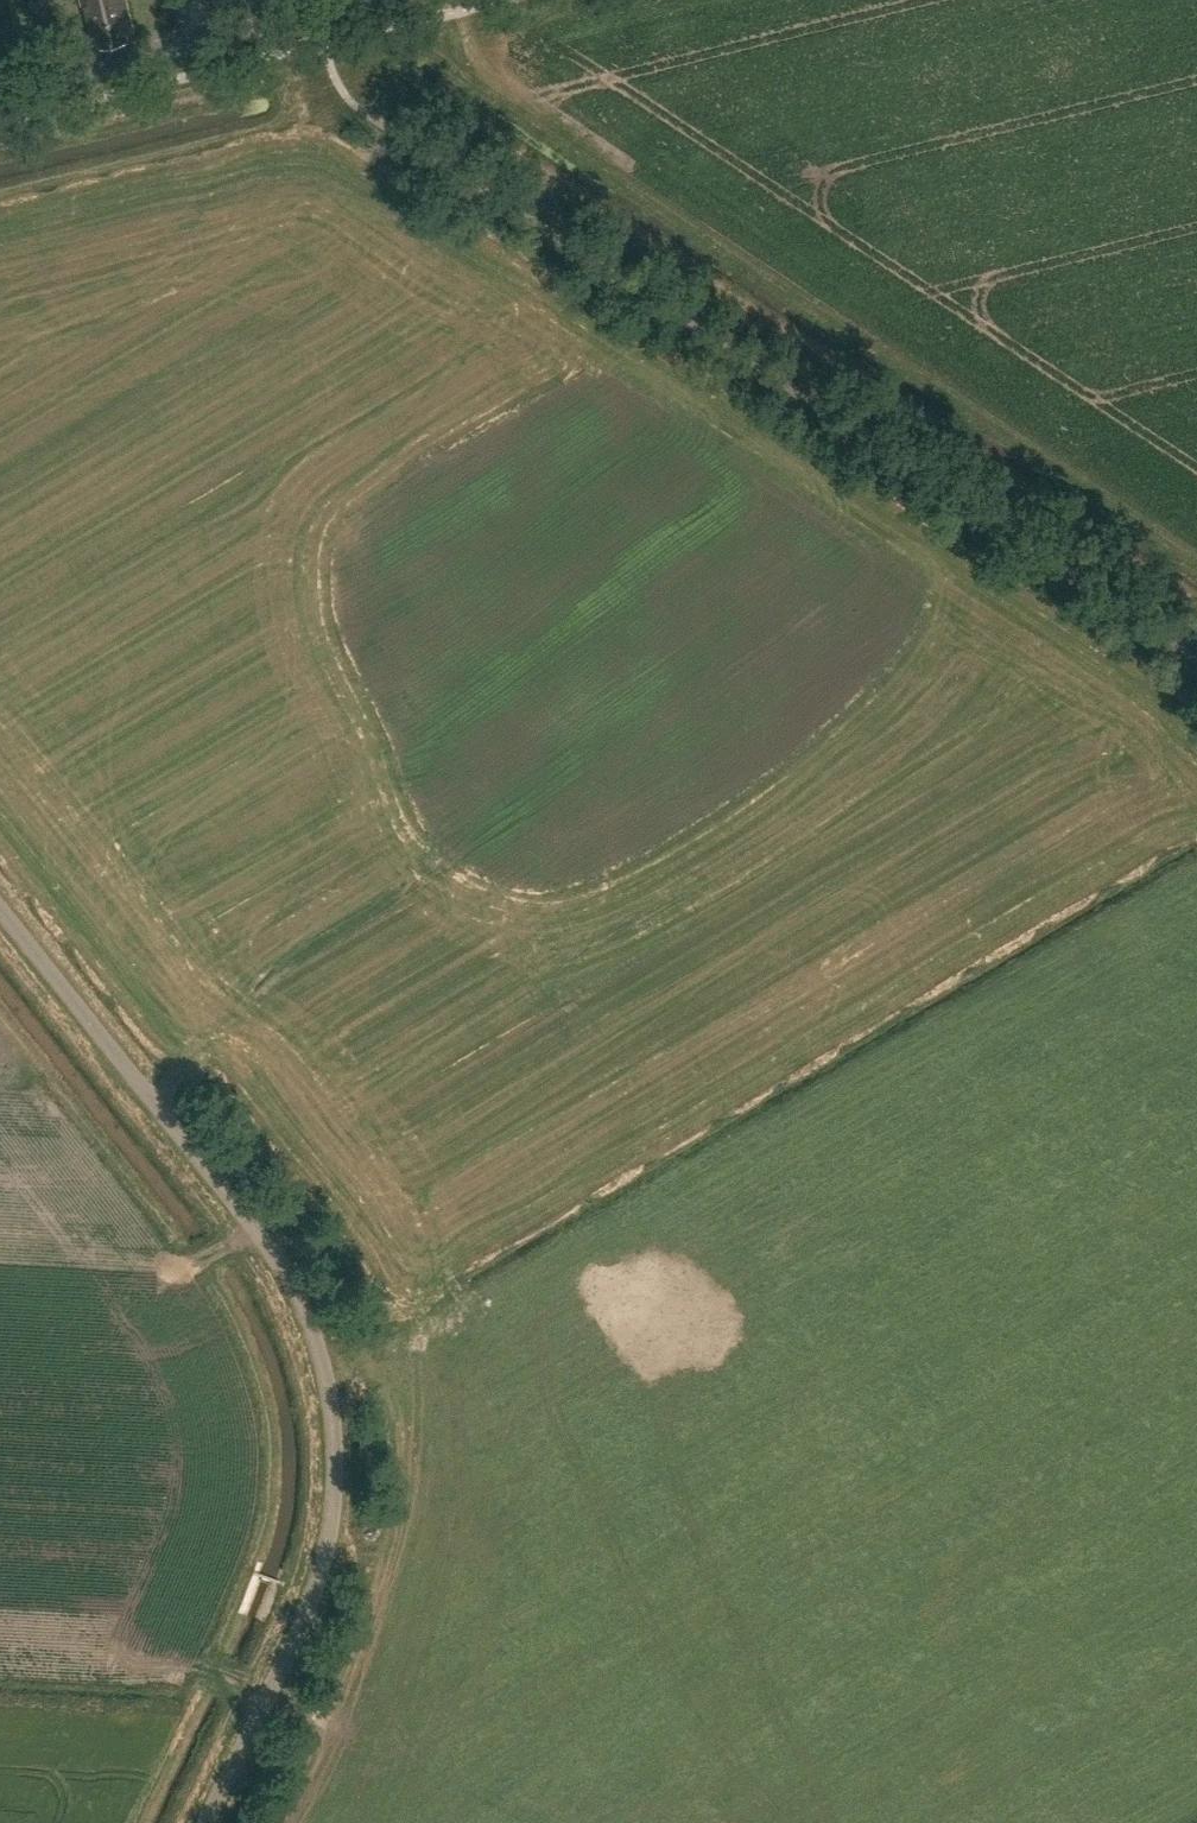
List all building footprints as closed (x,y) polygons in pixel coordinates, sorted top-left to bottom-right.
[(122,0),(78,0),(80,8),(84,7),(93,42),(98,41),(100,49),(124,44),(122,36),(131,34),(122,0)]
